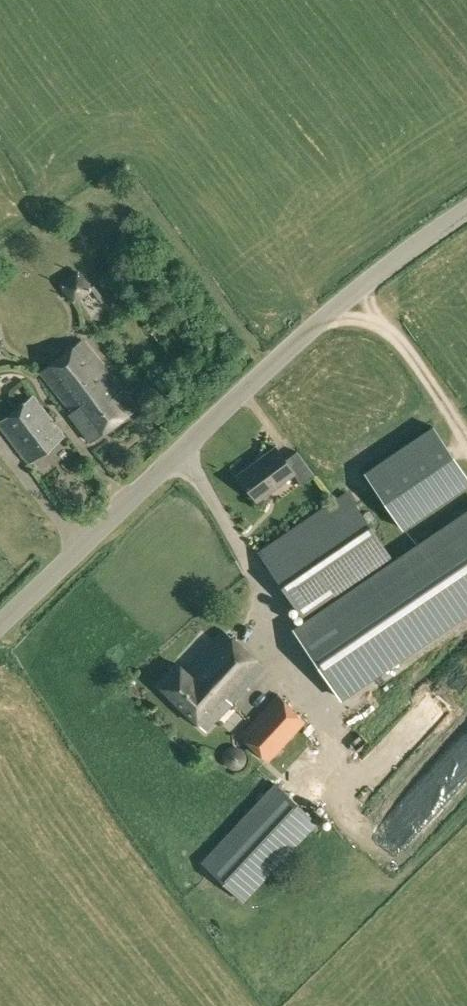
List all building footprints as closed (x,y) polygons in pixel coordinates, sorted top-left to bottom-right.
[(66,280),(80,297),(95,285),(81,268),(66,280)] [(40,371),(72,411),(69,413),(90,440),(136,405),(123,389),(121,390),(82,339),(40,371)] [(65,434),(33,393),(0,418),(0,426),(28,462),(65,434)] [(366,469),(404,525),(466,483),(466,475),(456,459),(447,445),(432,424),(366,469)] [(256,499),(293,472),(302,483),(314,474),(297,450),(285,458),(276,446),(238,473),(256,499)] [(347,489),(257,550),(306,622),(395,562),(347,489)] [(233,702),(232,701),(263,665),(223,629),(186,669),(181,665),(161,685),(207,730),(233,702)] [(278,693),(274,697),(241,734),(269,761),(306,721),(278,693)] [(318,820),(274,780),(201,859),(243,900),(318,820)]
